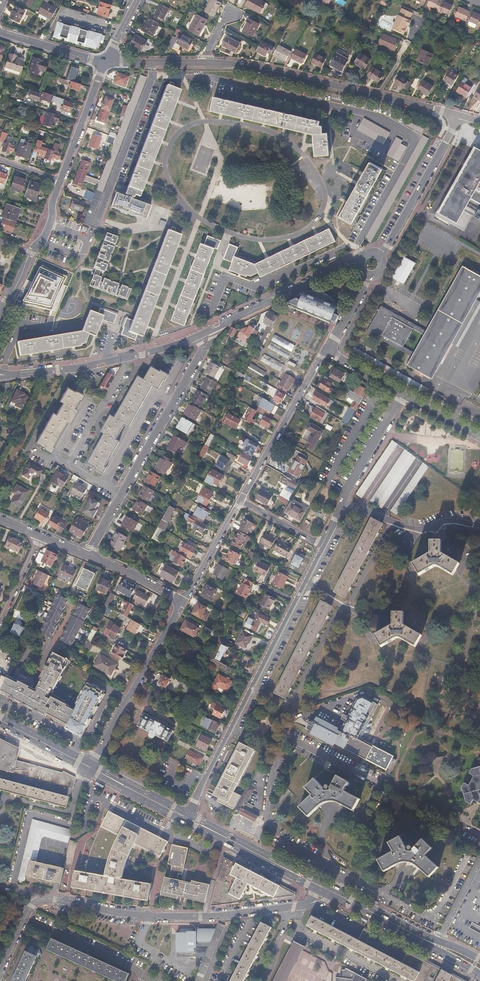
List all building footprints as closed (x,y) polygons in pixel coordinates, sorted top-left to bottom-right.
[(57,8),(48,3),(49,0),(45,0),(39,12),(38,13),(51,19),(57,8)] [(222,3),(216,0),(210,0),(204,11),(214,16),(222,3)] [(265,2),(261,0),(249,0),(246,5),(260,13),(265,2)] [(442,0),(429,0),(427,5),(437,10),(442,0)] [(453,5),(449,4),(449,2),(444,0),(442,0),(437,10),(448,15),(453,5)] [(108,17),(112,5),(101,2),(97,13),(108,17)] [(163,19),(169,9),(160,3),(154,14),(163,19)] [(20,22),(26,11),(16,6),(10,17),(20,22)] [(466,21),(470,11),(459,6),(455,16),(466,21)] [(408,26),(411,20),(410,19),(413,13),(402,8),(392,28),(402,33),(405,32),(407,28),(406,28),(407,25),(408,26)] [(479,26),(479,14),(473,11),(471,16),(470,15),(468,19),(470,20),(468,23),(469,25),(475,28),(475,29),(478,31),(479,26)] [(101,35),(103,27),(99,25),(100,21),(78,14),(71,40),(90,45),(93,36),(96,34),(96,33),(101,35)] [(199,35),(207,20),(197,14),(188,30),(199,35)] [(153,37),(160,24),(148,18),(141,31),(153,37)] [(253,36),(259,24),(249,18),(243,31),(253,36)] [(191,45),(194,39),(181,32),(173,47),(177,49),(178,46),(179,45),(188,50),(191,45)] [(395,51),(399,41),(383,34),(378,44),(395,51)] [(145,44),(147,41),(136,35),(131,45),(142,51),(142,50),(145,52),(149,46),(145,44)] [(240,43),(227,36),(222,45),(235,53),(240,43)] [(271,53),(274,47),(262,41),(256,51),(265,56),(268,51),(271,53)] [(285,61),(291,51),(278,45),(273,55),(285,61)] [(302,63),(307,55),(295,49),(291,57),(302,63)] [(428,65),(432,54),(422,49),(417,61),(428,65)] [(321,68),(326,58),(316,53),(311,62),(321,68)] [(342,71),(348,59),(336,53),(330,65),(342,71)] [(364,69),(370,59),(361,53),(355,63),(364,69)] [(9,56),(7,62),(22,67),(23,65),(14,62),(15,59),(9,56)] [(39,60),(34,59),(30,69),(43,73),(44,73),(47,66),(38,63),(39,60)] [(22,67),(7,62),(4,69),(19,75),(22,67)] [(77,70),(70,67),(65,80),(70,82),(76,84),(77,80),(74,79),(77,70)] [(378,82),(383,74),(373,67),(367,76),(378,82)] [(452,85),(458,76),(450,71),(444,80),(452,85)] [(127,78),(116,73),(113,83),(124,87),(127,78)] [(411,83),(408,81),(399,75),(394,82),(403,88),(404,86),(408,89),(411,83)] [(469,98),(476,85),(474,84),(472,87),(466,83),(468,79),(464,77),(456,91),(466,97),(467,96),(469,98)] [(427,95),(433,86),(422,80),(417,89),(427,95)] [(70,82),(69,85),(68,89),(77,92),(80,85),(76,84),(70,82)] [(168,87),(166,86),(127,187),(140,192),(144,183),(152,162),(160,142),(168,121),(176,100),(179,91),(172,88),(174,83),(170,82),(168,87)] [(32,100),(33,98),(48,103),(51,96),(41,93),(40,95),(30,92),(28,98),(32,100)] [(113,99),(104,96),(100,109),(108,112),(113,99)] [(214,96),(211,110),(222,113),(243,118),(264,122),(286,128),(306,132),(313,134),(314,145),(315,155),(329,154),(327,133),(323,133),(322,126),(319,126),(320,121),(214,96)] [(56,102),(63,105),(61,110),(69,113),(72,104),(64,101),(64,100),(57,98),(56,102)] [(108,112),(100,109),(96,121),(104,124),(108,112)] [(47,112),(46,112),(41,125),(51,128),(53,120),(57,122),(59,116),(47,112)] [(357,129),(360,131),(383,143),(390,132),(367,119),(364,117),(357,129)] [(408,122),(407,124),(421,132),(424,127),(410,118),(408,122)] [(100,138),(92,135),(88,147),(96,150),(100,138)] [(429,138),(423,135),(364,238),(370,241),(429,138)] [(402,140),(396,137),(387,154),(393,158),(398,160),(406,146),(401,143),(402,140)] [(25,141),(20,139),(15,155),(26,159),(31,144),(25,142),(25,141)] [(5,144),(3,144),(1,150),(3,150),(2,151),(8,153),(8,151),(12,153),(14,147),(10,146),(10,144),(5,142),(5,144)] [(52,151),(48,150),(45,160),(44,159),(43,162),(48,164),(51,157),(55,158),(55,159),(56,160),(57,159),(59,160),(61,154),(58,153),(58,151),(57,151),(59,145),(54,143),(52,151)] [(40,147),(36,145),(34,151),(44,155),(46,149),(43,148),(40,147)] [(455,185),(472,155),(479,160),(479,148),(475,146),(453,184),(455,185)] [(472,155),(455,185),(453,184),(452,183),(435,214),(439,217),(440,215),(445,218),(444,220),(464,231),(479,203),(479,160),(472,155)] [(90,163),(81,160),(77,172),(85,175),(90,163)] [(383,168),(370,161),(363,174),(357,184),(347,203),(339,215),(352,222),(383,168)] [(85,175),(77,172),(72,185),(80,188),(85,175)] [(25,181),(14,177),(10,189),(20,193),(25,181)] [(39,185),(29,181),(23,196),(34,200),(39,185)] [(140,192),(127,187),(124,195),(133,199),(134,196),(138,197),(140,192)] [(124,195),(116,192),(111,206),(146,219),(151,206),(133,199),(124,195)] [(81,203),(72,200),(69,207),(78,211),(81,203)] [(19,209),(5,204),(0,217),(2,218),(10,221),(15,222),(19,209)] [(2,218),(0,225),(0,229),(11,233),(14,224),(9,222),(10,221),(2,218)] [(170,231),(167,230),(137,310),(135,313),(133,320),(126,317),(122,327),(123,327),(120,334),(128,337),(133,339),(135,340),(137,335),(142,336),(146,327),(149,318),(150,315),(153,306),(161,285),(168,267),(176,246),(181,235),(174,233),(176,229),(172,227),(170,231)] [(223,259),(231,262),(229,269),(240,274),(246,276),(247,274),(250,275),(259,272),(261,276),(291,262),(335,241),(329,228),(292,246),(267,258),(254,264),(234,256),(237,247),(229,244),(225,252),(223,259)] [(117,237),(105,232),(101,240),(114,244),(117,237)] [(204,244),(201,243),(196,256),(186,282),(176,307),(172,320),(185,325),(189,315),(214,248),(217,249),(220,241),(207,235),(204,244)] [(113,248),(100,243),(95,258),(107,262),(113,248)] [(417,262),(405,255),(392,277),(404,284),(417,262)] [(106,265),(94,260),(91,268),(95,269),(99,271),(103,272),(106,265)] [(66,277),(40,266),(19,303),(51,311),(66,277)] [(451,343),(456,346),(479,303),(475,300),(479,291),(479,276),(463,267),(426,332),(380,306),(380,308),(378,307),(376,309),(378,310),(366,332),(412,358),(407,366),(431,379),(451,343)] [(97,276),(93,274),(88,285),(94,287),(100,277),(97,276)] [(117,284),(102,278),(98,289),(112,294),(117,284)] [(130,290),(120,285),(115,296),(125,300),(130,290)] [(295,297),(284,302),(290,305),(334,323),(339,313),(338,312),(337,309),(335,305),(334,303),(331,299),(329,298),(327,296),(322,293),(320,292),(315,291),(312,291),(306,291),(303,292),(296,295),(297,296),(297,297),(295,297)] [(97,313),(90,310),(81,331),(17,342),(20,356),(83,345),(83,343),(84,343),(88,334),(95,337),(97,331),(101,321),(102,319),(113,323),(116,314),(99,307),(97,313)] [(277,316),(269,311),(263,322),(268,324),(271,326),(272,326),(277,316)] [(248,340),(251,335),(254,329),(256,325),(253,324),(252,326),(250,325),(248,328),(246,327),(245,329),(244,328),(241,329),(237,337),(242,339),(243,337),(248,340)] [(271,326),(268,324),(259,340),(263,341),(268,331),(271,326)] [(280,324),(275,333),(295,345),(300,336),(280,324)] [(232,327),(232,326),(231,327),(227,333),(233,337),(237,329),(232,327)] [(272,333),(268,331),(263,341),(261,344),(264,346),(272,333)] [(274,334),(270,341),(291,352),(294,346),(274,334)] [(227,344),(226,344),(222,350),(225,352),(231,343),(229,342),(227,344)] [(270,342),(267,348),(286,359),(290,353),(270,342)] [(354,345),(350,353),(378,369),(382,361),(356,346),(354,345)] [(264,349),(260,346),(253,359),(257,361),(264,349)] [(265,350),(263,353),(283,365),(285,361),(265,350)] [(263,354),(260,360),(280,371),(283,366),(263,354)] [(259,361),(257,364),(277,376),(279,372),(259,361)] [(382,361),(378,369),(420,393),(425,385),(382,361)] [(219,366),(210,362),(204,372),(213,377),(219,366)] [(257,368),(250,364),(245,372),(253,376),(257,368)] [(223,369),(219,366),(213,377),(217,379),(223,369)] [(333,371),(330,376),(339,381),(344,373),(333,367),(331,370),(333,371)] [(144,381),(139,377),(115,419),(111,416),(102,432),(105,434),(89,463),(98,468),(97,469),(103,473),(106,468),(105,467),(119,442),(116,440),(125,424),(129,427),(152,386),(159,389),(164,379),(166,380),(168,376),(161,372),(161,373),(152,368),(144,381)] [(266,373),(257,368),(253,376),(261,381),(266,373)] [(107,373),(103,378),(99,386),(105,389),(107,386),(113,377),(107,373)] [(294,379),(285,374),(276,390),(285,394),(294,379)] [(334,381),(325,376),(319,385),(318,384),(318,386),(328,392),(328,391),(330,392),(332,389),(330,388),(334,381)] [(215,382),(207,377),(201,388),(209,392),(215,382)] [(429,388),(425,385),(420,393),(424,395),(429,388)] [(59,401),(62,403),(55,416),(52,414),(36,443),(44,447),(43,449),(50,453),(52,448),(51,447),(66,422),(69,424),(76,411),(73,409),(78,400),(80,401),(86,390),(78,386),(74,393),(66,389),(59,401)] [(366,390),(360,386),(356,394),(362,397),(366,390)] [(28,396),(16,390),(10,403),(21,408),(28,396)] [(206,395),(197,390),(191,400),(200,405),(206,395)] [(350,390),(347,396),(359,403),(362,397),(356,394),(350,390)] [(330,399),(317,391),(312,399),(320,403),(321,401),(327,404),(330,399)] [(284,396),(277,392),(273,400),(280,404),(284,396)] [(265,405),(266,406),(264,409),(259,407),(257,412),(267,417),(269,412),(271,413),(272,411),(274,412),(276,407),(267,402),(265,405)] [(201,409),(190,403),(183,414),(194,420),(201,409)] [(253,422),(255,419),(252,417),(257,409),(250,405),(243,417),(253,422)] [(355,411),(345,405),(338,418),(348,424),(355,411)] [(315,409),(315,408),(310,417),(320,422),(325,414),(324,414),(326,411),(317,406),(315,409)] [(226,416),(225,416),(222,422),(235,429),(239,420),(228,414),(226,416)] [(193,423),(182,417),(176,427),(187,434),(193,423)] [(272,421),(264,417),(260,424),(268,428),(272,421)] [(307,430),(302,439),(307,442),(304,447),(312,451),(323,431),(309,423),(306,429),(307,430)] [(214,436),(210,434),(204,445),(208,448),(214,436)] [(187,442),(174,435),(169,445),(178,450),(181,445),(184,447),(187,442)] [(258,446),(250,441),(246,449),(254,453),(258,446)] [(398,445),(392,441),(356,495),(362,498),(398,445)] [(169,445),(167,448),(176,453),(178,450),(169,445)] [(204,445),(203,447),(197,458),(201,460),(208,448),(204,445)] [(416,457),(405,450),(370,501),(382,508),(416,457)] [(252,457),(243,452),(238,461),(246,466),(252,457)] [(236,457),(229,454),(227,458),(233,462),(236,457)] [(163,455),(161,458),(169,463),(172,460),(163,455)] [(227,458),(222,456),(216,466),(230,474),(232,471),(229,469),(231,466),(238,470),(240,466),(233,462),(227,458)] [(307,461),(298,456),(292,468),(290,467),(287,472),(297,478),(307,461)] [(169,463),(161,458),(154,469),(163,474),(169,463)] [(41,470),(29,463),(22,475),(28,479),(31,473),(37,476),(41,470)] [(428,466),(423,463),(391,511),(396,514),(428,466)] [(223,476),(212,470),(205,482),(212,486),(213,483),(218,486),(223,476)] [(68,477),(57,471),(51,482),(62,487),(68,477)] [(159,475),(151,471),(145,481),(154,485),(159,475)] [(284,477),(281,483),(287,486),(288,484),(296,489),(298,484),(297,484),(297,483),(292,479),(291,481),(284,477)] [(86,489),(76,483),(71,492),(81,498),(86,489)] [(16,485),(12,492),(16,495),(12,502),(19,506),(28,491),(16,485)] [(153,490),(144,485),(138,495),(147,501),(153,490)] [(210,491),(204,488),(197,500),(207,506),(213,495),(209,493),(210,491)] [(292,494),(283,489),(279,495),(281,496),(289,501),(292,494)] [(261,490),(256,498),(261,501),(262,500),(269,504),(273,496),(261,490)] [(100,503),(90,498),(83,512),(92,517),(100,503)] [(146,504),(138,499),(133,509),(141,513),(146,504)] [(302,510),(291,503),(286,513),(297,519),(302,510)] [(208,511),(199,506),(192,516),(202,522),(208,511)] [(169,507),(165,514),(157,527),(164,531),(168,524),(166,523),(174,509),(169,507)] [(49,514),(40,509),(35,517),(41,520),(41,521),(43,522),(44,522),(49,514)] [(193,522),(195,523),(192,528),(196,530),(193,534),(199,538),(207,524),(202,522),(192,516),(185,512),(182,518),(192,523),(193,522)] [(136,522),(126,516),(121,526),(131,531),(136,522)] [(51,517),(48,523),(51,525),(51,526),(60,531),(64,524),(51,517)] [(240,526),(241,527),(239,530),(240,531),(247,535),(249,531),(248,531),(253,523),(244,518),(240,526)] [(382,524),(372,519),(335,592),(345,597),(382,524)] [(87,527),(76,520),(70,531),(81,537),(87,527)] [(157,540),(161,530),(156,528),(152,538),(157,540)] [(125,537),(115,531),(108,544),(118,549),(125,537)] [(247,535),(240,531),(238,534),(232,544),(240,548),(242,544),(245,545),(250,537),(247,535)] [(268,535),(264,533),(260,542),(270,548),(275,539),(268,535)] [(23,543),(9,536),(4,548),(18,554),(23,543)] [(430,540),(430,554),(412,563),(418,574),(432,568),(434,567),(436,567),(438,567),(453,575),(459,564),(441,554),(441,541),(430,540)] [(291,548),(277,541),(273,550),(286,557),(291,548)] [(185,547),(189,549),(187,552),(188,552),(187,555),(191,558),(196,548),(187,543),(185,547)] [(228,553),(230,554),(226,560),(234,565),(240,555),(230,549),(228,553)] [(174,551),(169,559),(174,562),(173,563),(177,565),(178,564),(182,566),(184,561),(186,562),(188,559),(186,558),(174,551)] [(50,553),(46,552),(42,561),(52,566),(56,557),(55,556),(55,554),(51,552),(50,553)] [(304,558),(296,554),(290,564),(299,568),(304,558)] [(270,567),(258,561),(254,570),(259,572),(258,573),(265,576),(270,567)] [(178,570),(165,564),(160,575),(172,581),(178,570)] [(228,569),(219,564),(213,575),(223,580),(228,569)] [(75,570),(64,565),(59,575),(70,581),(75,570)] [(43,588),(49,573),(37,569),(32,584),(43,588)] [(94,573),(84,569),(76,585),(86,590),(94,573)] [(288,577),(279,572),(273,584),(281,589),(288,577)] [(110,582),(100,578),(95,589),(105,593),(110,582)] [(134,589),(121,582),(117,591),(130,597),(134,589)] [(243,583),(241,587),(237,594),(246,599),(252,588),(243,583)] [(24,585),(22,590),(29,594),(31,589),(24,585)] [(216,590),(208,585),(202,596),(210,600),(216,590)] [(150,597),(138,590),(133,599),(145,606),(150,597)] [(52,606),(53,606),(46,619),(47,619),(40,632),(45,634),(63,596),(58,594),(52,606)] [(274,598),(266,594),(260,605),(267,609),(270,602),(272,603),(274,598)] [(113,596),(110,595),(105,605),(108,607),(113,596)] [(70,600),(63,596),(45,634),(52,638),(59,625),(58,625),(64,613),(63,612),(70,600)] [(126,605),(125,607),(121,614),(127,617),(133,605),(124,600),(122,603),(123,604),(126,605)] [(332,607),(321,601),(275,693),(285,698),(332,607)] [(89,607),(80,603),(61,640),(70,644),(89,607)] [(206,608),(198,603),(193,613),(206,620),(209,614),(204,611),(206,608)] [(108,607),(105,605),(101,612),(106,614),(107,612),(109,613),(112,609),(108,607)] [(91,609),(89,607),(70,644),(72,645),(91,609)] [(252,619),(249,618),(245,626),(256,631),(261,621),(268,625),(271,619),(255,612),(252,619)] [(392,612),(392,625),(374,634),(380,646),(395,639),(397,638),(399,638),(400,639),(415,647),(422,635),(403,625),(403,612),(392,612)] [(140,624),(132,620),(126,629),(135,634),(140,624)] [(199,628),(186,621),(181,629),(194,636),(199,628)] [(24,628),(15,623),(11,632),(20,637),(24,628)] [(120,628),(111,623),(105,634),(108,635),(108,636),(114,639),(120,628)] [(205,627),(203,630),(215,637),(217,633),(205,627)] [(96,632),(92,629),(87,640),(91,642),(96,632)] [(253,636),(243,631),(237,643),(246,648),(248,642),(249,643),(253,636)] [(219,637),(217,641),(221,643),(235,650),(237,646),(223,639),(219,637)] [(87,640),(83,647),(90,650),(94,644),(91,642),(87,640)] [(221,643),(217,641),(212,653),(216,655),(221,644),(221,643)] [(117,642),(111,654),(123,660),(129,648),(117,642)] [(183,652),(182,651),(179,655),(180,656),(180,657),(189,662),(194,652),(195,652),(197,650),(187,645),(183,652)] [(226,648),(222,646),(216,659),(220,661),(226,648)] [(53,659),(51,658),(41,678),(42,679),(38,686),(40,687),(38,690),(37,692),(36,691),(28,706),(34,710),(36,709),(37,709),(64,657),(56,653),(53,659)] [(117,664),(100,654),(93,666),(111,675),(117,664)] [(67,659),(64,657),(37,709),(38,709),(38,708),(44,711),(43,714),(46,716),(50,709),(51,710),(58,696),(50,692),(52,688),(54,689),(67,666),(64,664),(67,659)] [(231,668),(214,659),(212,664),(229,672),(231,668)] [(14,679),(12,679),(6,691),(5,693),(5,694),(6,695),(10,698),(11,697),(13,698),(26,671),(18,667),(15,673),(16,674),(14,678),(14,679)] [(34,675),(26,671),(13,698),(13,699),(25,705),(32,689),(33,687),(35,683),(33,682),(34,680),(32,679),(34,675)] [(7,678),(1,691),(0,692),(6,695),(5,694),(5,693),(6,691),(12,679),(14,679),(14,678),(8,675),(7,678)] [(171,679),(164,675),(159,684),(166,688),(171,679)] [(232,681),(219,675),(212,688),(217,690),(219,687),(227,691),(232,681)] [(86,689),(83,694),(86,695),(84,700),(95,706),(101,696),(100,696),(101,693),(102,693),(104,691),(98,688),(99,687),(94,684),(94,686),(88,683),(85,689),(86,689)] [(151,688),(146,685),(143,692),(147,695),(151,688)] [(32,689),(33,690),(25,705),(28,706),(36,691),(37,692),(38,690),(33,688),(32,689)] [(71,706),(65,703),(57,719),(69,725),(67,728),(69,729),(76,715),(84,700),(86,695),(83,694),(75,710),(71,707),(71,706)] [(65,700),(58,696),(51,710),(54,712),(53,713),(52,712),(50,715),(57,719),(65,703),(64,702),(65,700)] [(333,745),(335,743),(364,758),(363,760),(366,761),(367,760),(377,765),(375,769),(385,775),(395,756),(374,745),(373,747),(360,740),(378,705),(377,704),(371,701),(363,697),(358,699),(356,702),(353,706),(348,716),(344,714),(341,719),(346,721),(341,731),(338,730),(339,728),(318,717),(316,721),(311,731),(313,732),(313,733),(311,733),(311,734),(333,745)] [(95,706),(84,700),(76,715),(88,721),(95,706)] [(212,707),(216,709),(213,714),(223,719),(227,711),(221,708),(223,706),(218,703),(218,705),(214,703),(212,707)] [(88,721),(76,715),(69,729),(81,735),(86,725),(84,724),(86,721),(87,722),(88,721)] [(143,716),(138,726),(145,730),(150,733),(149,734),(149,737),(152,738),(155,737),(156,736),(160,738),(168,741),(173,731),(165,727),(166,726),(161,724),(161,723),(160,722),(157,720),(156,720),(155,721),(151,719),(143,716)] [(210,719),(207,717),(202,726),(205,727),(205,728),(215,733),(220,724),(210,718),(210,719)] [(307,728),(311,731),(316,721),(314,720),(311,721),(309,722),(307,725),(307,728)] [(212,740),(202,735),(197,745),(207,750),(212,740)] [(72,789),(75,778),(62,771),(62,773),(15,760),(18,748),(0,739),(0,769),(72,789)] [(238,746),(239,747),(236,753),(249,761),(255,750),(240,742),(238,746)] [(239,747),(238,746),(213,795),(236,807),(240,799),(242,797),(233,792),(249,761),(236,753),(239,747)] [(201,757),(189,751),(185,758),(197,764),(201,757)] [(462,788),(467,803),(472,805),(474,801),(479,804),(479,767),(472,769),(469,774),(474,776),(469,786),(465,783),(462,788)] [(315,779),(305,788),(312,796),(300,807),(309,817),(319,808),(322,806),(325,805),(328,804),(330,803),(333,803),(336,803),(338,804),(341,804),(354,811),(360,799),(345,791),(347,785),(349,786),(350,783),(349,783),(349,782),(337,775),(331,788),(332,788),(331,790),(326,791),(324,789),(325,789),(315,779)] [(64,807),(67,796),(0,778),(0,790),(64,807)] [(240,799),(236,807),(231,814),(233,815),(240,815),(255,822),(258,816),(243,809),(255,789),(249,784),(242,797),(240,799)] [(391,796),(387,794),(384,799),(382,802),(387,804),(388,802),(391,796)] [(114,845),(111,853),(108,863),(105,876),(75,870),(72,887),(148,900),(151,884),(121,878),(124,864),(128,854),(133,844),(159,858),(167,842),(109,811),(101,827),(118,836),(114,845)] [(236,824),(256,834),(259,826),(240,816),(236,824)] [(73,829),(33,819),(18,879),(25,881),(26,877),(38,828),(38,827),(71,836),(73,829)] [(70,836),(38,828),(26,877),(60,885),(64,868),(36,862),(39,852),(42,838),(44,837),(68,842),(70,836)] [(388,842),(394,851),(378,860),(385,871),(395,865),(398,864),(401,863),(404,863),(407,863),(409,863),(411,863),(413,864),(417,866),(419,867),(429,877),(438,867),(426,855),(433,849),(424,839),(414,848),(414,849),(412,851),(407,850),(406,847),(407,847),(400,835),(388,842)] [(74,841),(70,840),(66,858),(65,863),(72,865),(77,842),(74,841)] [(169,878),(165,877),(161,894),(178,898),(178,896),(206,902),(210,885),(191,881),(191,883),(176,880),(178,874),(182,875),(188,848),(172,845),(167,865),(172,865),(169,878)] [(237,864),(224,857),(211,906),(269,899),(269,900),(295,897),(296,893),(285,887),(283,889),(270,881),(237,864)] [(308,925),(413,980),(463,980),(446,972),(407,951),(401,963),(384,953),(366,944),(372,933),(364,929),(358,940),(313,916),(308,925)] [(261,922),(231,980),(243,980),(271,927),(261,922)] [(215,929),(199,968),(194,980),(201,980),(224,925),(218,923),(215,929)] [(199,968),(215,929),(196,929),(196,932),(193,932),(193,935),(187,935),(187,934),(177,934),(176,957),(196,957),(195,967),(199,968)] [(47,949),(117,980),(125,980),(129,973),(117,968),(118,966),(116,965),(116,966),(114,965),(114,966),(99,960),(100,958),(99,957),(98,958),(97,957),(96,958),(86,953),(87,951),(85,951),(83,951),(82,952),(68,945),(69,943),(67,942),(67,943),(65,942),(64,944),(52,938),(47,949)] [(294,941),(273,980),(286,980),(304,947),(294,941)] [(26,950),(12,980),(25,980),(37,956),(38,956),(39,954),(42,953),(40,948),(35,949),(33,945),(27,947),(28,949),(27,951),(26,950)] [(366,979),(346,968),(345,970),(340,970),(340,978),(335,977),(335,980),(365,980),(366,979)]
